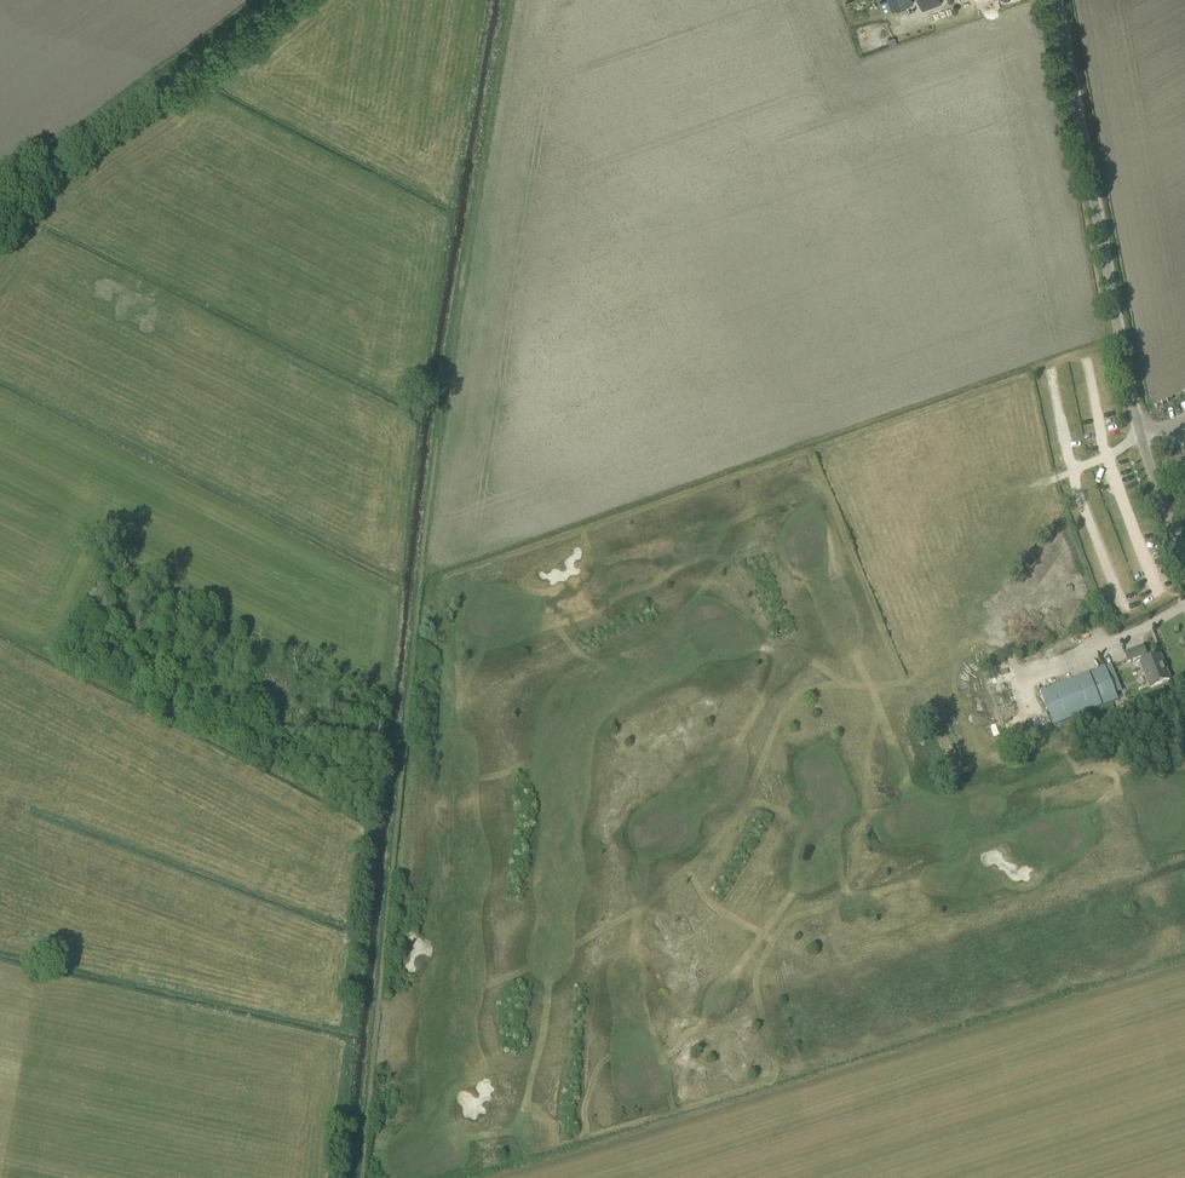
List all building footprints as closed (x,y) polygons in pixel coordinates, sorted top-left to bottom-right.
[(892,12),(913,4),(911,0),(888,0),(892,12)] [(924,11),(940,5),(938,0),(920,0),(924,11)] [(1142,663),(1141,664),(1151,688),(1158,685),(1169,680),(1160,656),(1148,661),(1146,655),(1142,646),(1131,651),(1125,654),(1128,663),(1140,658),(1142,663)] [(1118,701),(1108,675),(1114,672),(1111,666),(1105,668),(1041,694),(1054,727),(1118,701)]
